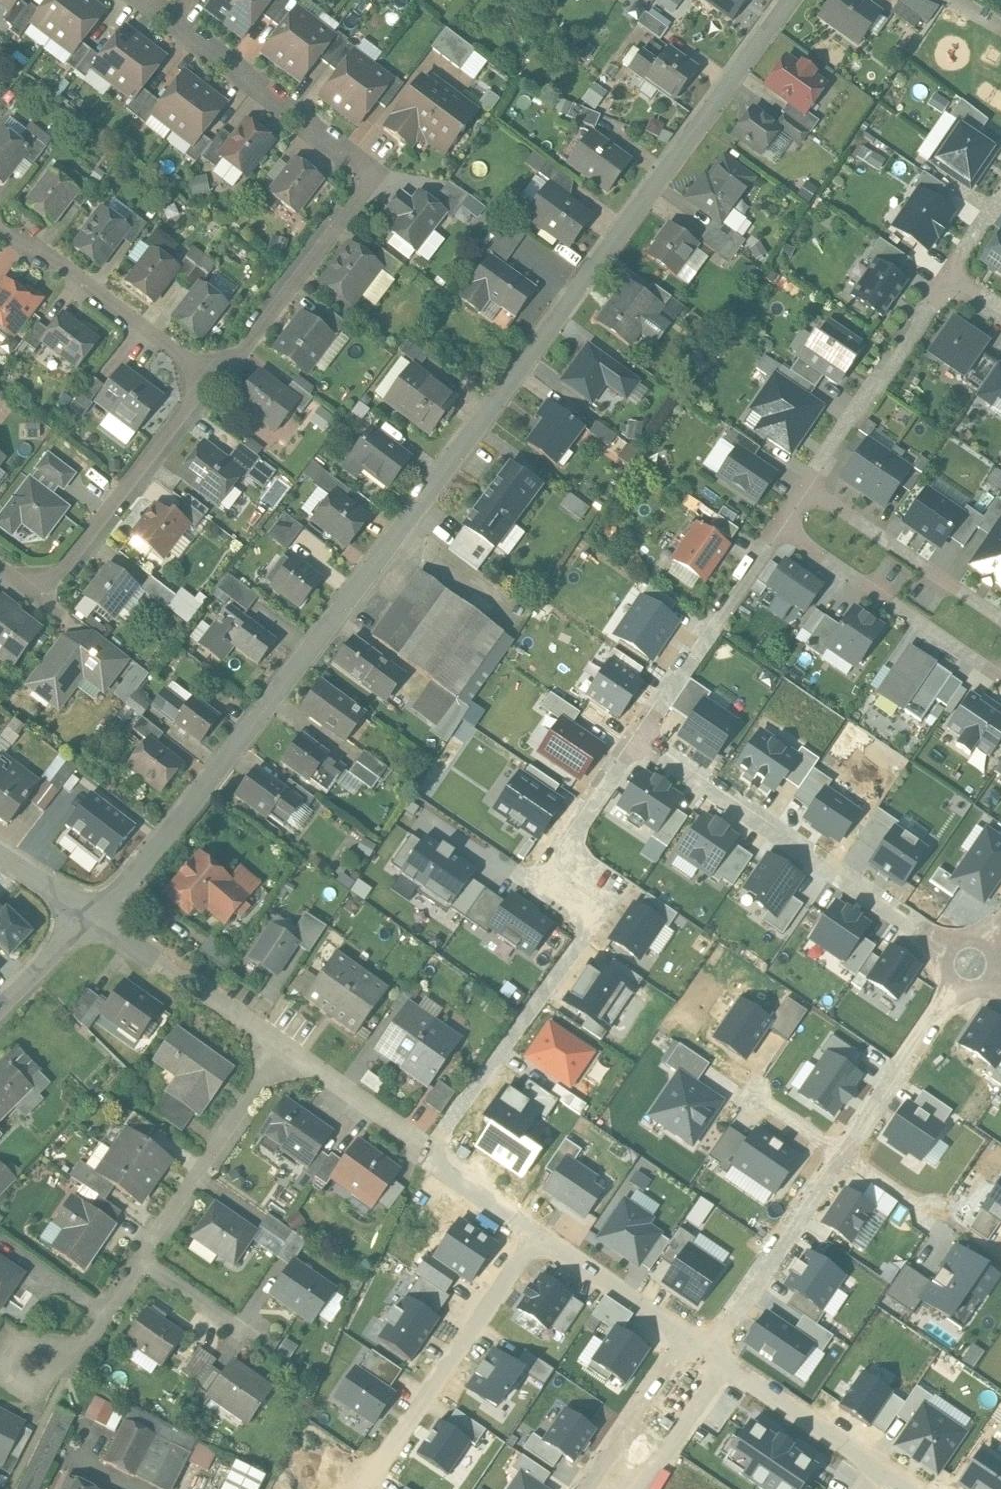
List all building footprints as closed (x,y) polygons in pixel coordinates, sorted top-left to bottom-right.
[(10,10),(18,0),(0,0),(0,3),(10,10)] [(13,27),(29,7),(20,0),(18,0),(10,10),(3,19),(13,27)] [(52,37),(81,0),(49,0),(40,11),(32,21),(52,37)] [(52,37),(72,54),(81,42),(105,13),(88,0),(81,0),(52,37)] [(205,9),(224,23),(242,0),(212,0),(205,9)] [(272,0),(242,0),(224,23),(243,37),(262,13),(272,0)] [(262,13),(271,21),(287,0),(272,0),(262,13)] [(281,28),(296,8),(299,5),(293,0),(287,0),(271,21),(281,28)] [(672,13),(683,0),(656,0),(672,13)] [(733,20),(743,6),(743,5),(742,4),(746,0),(704,0),(733,20)] [(849,39),(858,46),(880,14),(861,0),(831,0),(819,18),(849,39)] [(922,1),(920,0),(905,0),(903,4),(922,17),(921,19),(927,23),(938,8),(922,1)] [(900,1),(896,6),(891,13),(914,29),(922,17),(900,1)] [(19,37),(32,21),(40,11),(31,4),(29,7),(13,27),(10,30),(19,37)] [(281,28),(263,52),(281,67),(315,22),(296,8),(281,28)] [(668,29),(655,19),(645,12),(638,23),(660,40),(668,29)] [(334,37),(315,22),(281,67),(301,81),(319,57),(334,37)] [(93,67),(113,83),(145,43),(125,27),(100,57),(93,67)] [(475,50),(469,46),(446,28),(431,48),(460,70),(475,50)] [(338,32),(334,37),(319,57),(328,65),(346,41),(347,40),(338,32)] [(328,65),(338,72),(354,52),(356,48),(346,41),(328,65)] [(91,50),(81,42),(72,54),(65,62),(75,70),(91,50)] [(133,99),(142,88),(165,59),(145,43),(113,83),(133,99)] [(697,69),(693,66),(692,66),(668,49),(645,80),(674,101),(697,70),(697,69)] [(100,57),(91,50),(75,70),(84,78),(93,67),(100,57)] [(320,96),(339,110),(373,66),(354,52),(338,72),(320,96)] [(629,68),(636,73),(637,74),(645,80),(656,64),(640,53),(629,68)] [(805,113),(815,99),(824,86),(811,77),(814,73),(802,63),(798,67),(786,58),(766,85),(805,113)] [(392,81),(373,66),(339,110),(358,125),(376,101),(392,81)] [(205,89),(185,73),(161,103),(153,113),(173,129),(205,89)] [(376,101),(386,108),(404,85),(394,77),(392,81),(376,101)] [(444,152),(454,138),(458,133),(462,133),(465,129),(464,126),(475,111),(432,78),(427,85),(421,81),(419,81),(410,93),(410,96),(386,129),(400,139),(400,144),(403,145),(407,145),(409,147),(416,138),(425,138),(444,152)] [(596,108),(608,91),(594,82),(582,99),(596,108)] [(126,108),(135,116),(151,96),(142,88),(133,99),(126,108)] [(202,135),(226,105),(205,89),(173,129),(193,145),(202,135)] [(153,113),(161,103),(151,96),(135,116),(145,123),(153,113)] [(810,134),(815,126),(816,126),(819,122),(818,121),(806,112),(805,113),(789,101),(781,113),(810,134)] [(573,104),(572,104),(572,105),(567,117),(595,128),(600,115),(573,104)] [(957,105),(947,121),(957,128),(931,167),(970,192),(998,149),(980,138),(988,125),(957,105)] [(734,135),(745,143),(761,155),(780,129),(752,109),(734,135)] [(807,132),(798,125),(785,116),(777,127),(780,129),(779,130),(799,144),(807,132)] [(215,169),(234,184),(238,178),(241,180),(250,168),(254,172),(260,164),(261,164),(266,157),(264,155),(274,142),(247,121),(234,138),(220,155),(223,158),(216,168),(215,169)] [(46,147),(52,139),(31,123),(26,130),(46,147)] [(3,128),(0,132),(0,181),(2,183),(22,158),(29,148),(18,140),(3,128)] [(201,156),(216,168),(223,158),(220,155),(234,138),(222,129),(211,142),(201,156)] [(32,165),(46,147),(26,130),(18,140),(29,148),(22,158),(32,165)] [(608,192),(612,186),(630,161),(591,133),(568,163),(608,192)] [(193,145),(185,154),(195,162),(201,156),(211,142),(202,135),(193,145)] [(734,233),(738,228),(744,219),(731,209),(753,179),(723,157),(708,178),(704,175),(687,199),(720,223),(721,223),(734,233)] [(269,193),(280,201),(296,213),(322,178),(296,158),(277,184),(269,193)] [(571,180),(569,179),(568,179),(547,163),(539,174),(563,191),(571,180)] [(52,170),(25,204),(51,224),(71,199),(78,190),(68,182),(52,170)] [(95,188),(75,173),(68,182),(78,190),(71,199),(81,207),(95,188)] [(277,184),(266,176),(252,195),(273,211),(280,201),(269,193),(277,184)] [(949,194),(921,176),(912,188),(915,190),(891,228),(928,252),(954,212),(942,204),(949,194)] [(432,203),(445,212),(452,218),(469,196),(449,181),(432,203)] [(527,215),(534,220),(569,245),(589,217),(548,187),(527,215)] [(388,208),(400,218),(392,228),(398,232),(418,247),(445,212),(432,203),(420,193),(412,203),(399,193),(388,208)] [(125,223),(133,213),(113,198),(105,209),(125,223)] [(122,237),(129,227),(125,223),(105,209),(103,207),(73,247),(100,267),(122,237)] [(132,245),(148,224),(133,213),(125,223),(129,227),(122,237),(132,245)] [(1000,277),(1000,215),(992,229),(998,233),(979,262),(1000,277)] [(526,234),(516,227),(501,217),(489,234),(494,238),(486,249),(505,262),(526,234)] [(734,233),(728,228),(721,223),(720,224),(715,219),(707,229),(726,244),(734,233)] [(656,244),(648,255),(648,256),(647,256),(674,276),(698,245),(669,224),(655,242),(656,244)] [(726,244),(712,233),(711,233),(707,230),(699,241),(718,254),(726,244)] [(418,247),(398,232),(389,243),(409,258),(418,247)] [(877,243),(867,258),(873,262),(851,295),(885,318),(909,282),(898,275),(906,262),(877,243)] [(322,282),(352,305),(380,268),(372,262),(350,245),(322,282)] [(179,268),(178,267),(153,248),(126,282),(152,302),(172,277),(179,268)] [(403,265),(382,249),(372,262),(380,268),(393,278),(403,265)] [(490,257),(460,298),(480,312),(489,301),(500,309),(501,307),(515,317),(535,290),(490,257)] [(182,285),(197,266),(186,258),(178,267),(179,268),(172,277),(182,285)] [(197,266),(182,285),(193,293),(201,282),(202,283),(208,275),(197,266)] [(0,326),(13,335),(39,302),(38,296),(28,288),(27,288),(22,293),(4,279),(0,285),(0,326)] [(668,323),(662,319),(654,313),(660,304),(627,281),(597,322),(629,346),(638,333),(653,344),(668,323)] [(202,283),(201,282),(193,293),(173,319),(199,339),(227,302),(202,283)] [(671,297),(656,287),(652,283),(645,293),(660,304),(659,305),(663,308),(671,297)] [(500,309),(489,301),(480,312),(492,321),(500,309)] [(316,324),(337,340),(349,324),(327,308),(316,324)] [(42,340),(56,350),(78,367),(98,341),(62,313),(42,340)] [(302,314),(275,350),(309,376),(337,340),(316,324),(302,314)] [(788,373),(811,388),(817,377),(836,389),(865,346),(823,319),(788,373)] [(928,353),(965,378),(982,353),(988,344),(950,319),(928,353)] [(35,350),(40,343),(42,341),(42,340),(49,330),(39,322),(24,341),(35,350)] [(406,339),(402,345),(401,345),(398,350),(420,366),(428,356),(406,339)] [(625,397),(629,392),(636,382),(589,347),(563,382),(590,402),(605,383),(625,397)] [(997,363),(982,353),(965,378),(963,382),(978,392),(997,363)] [(385,400),(400,381),(411,366),(401,358),(375,393),(385,400)] [(412,366),(401,380),(386,401),(429,433),(455,399),(412,366)] [(804,398),(811,388),(788,373),(776,366),(748,408),(765,419),(755,435),(789,456),(820,408),(804,398)] [(1000,395),(1000,369),(998,367),(979,396),(994,406),(998,400),(1000,395)] [(136,431),(142,423),(162,397),(122,368),(97,401),(112,413),(116,408),(138,425),(134,430),(136,431)] [(285,392),(259,372),(237,400),(276,430),(295,407),(298,402),(285,392)] [(85,409),(98,392),(103,385),(92,377),(74,401),(85,409)] [(302,412),(313,398),(292,382),(285,392),(298,402),(295,407),(302,412)] [(527,442),(544,455),(545,455),(555,463),(582,427),(548,402),(538,415),(544,420),(527,442)] [(311,418),(326,429),(335,417),(320,406),(311,418)] [(846,450),(856,457),(866,441),(876,426),(867,420),(846,450)] [(608,447),(609,446),(616,436),(597,422),(589,432),(608,447)] [(410,458),(377,433),(376,432),(372,429),(371,429),(350,457),(350,458),(343,467),(356,477),(363,468),(388,487),(389,486),(410,458)] [(736,449),(753,460),(760,449),(730,429),(723,440),(736,449)] [(863,494),(889,456),(866,441),(856,457),(842,477),(857,487),(855,489),(863,494)] [(224,507),(229,501),(237,491),(232,487),(243,473),(203,443),(179,474),(218,505),(220,504),(224,507)] [(260,458),(244,446),(240,443),(227,460),(243,472),(243,473),(242,474),(246,477),(260,458)] [(718,476),(757,503),(776,476),(753,460),(736,449),(718,476)] [(37,468),(47,476),(63,488),(74,474),(48,454),(37,468)] [(889,456),(863,494),(869,498),(871,496),(886,506),(899,486),(910,470),(889,456)] [(910,470),(899,486),(910,493),(930,463),(919,456),(910,470)] [(510,464),(477,509),(464,526),(494,548),(540,487),(510,464)] [(351,491),(326,472),(316,485),(331,497),(334,493),(343,500),(351,491)] [(262,494),(274,505),(293,484),(282,473),(262,494)] [(51,529),(65,511),(64,505),(30,478),(0,517),(0,526),(8,532),(15,531),(22,522),(40,536),(47,535),(51,529)] [(978,520),(964,511),(961,515),(922,490),(898,526),(936,550),(942,541),(958,552),(972,530),(978,520)] [(331,497),(313,520),(346,545),(367,519),(343,500),(334,493),(331,497)] [(194,529),(201,520),(202,519),(204,516),(183,501),(174,513),(188,524),(189,524),(188,525),(194,529)] [(978,520),(972,530),(987,540),(969,569),(1000,589),(1000,531),(996,528),(1000,519),(1000,508),(991,501),(978,520)] [(155,505),(148,514),(133,535),(153,550),(157,545),(167,552),(188,524),(173,512),(169,516),(155,505)] [(303,527),(284,513),(275,525),(277,527),(270,536),(286,549),(303,527)] [(712,527),(732,540),(739,530),(719,517),(712,527)] [(674,560),(704,581),(728,546),(697,526),(696,527),(690,523),(681,536),(687,540),(674,560)] [(465,527),(455,539),(455,540),(449,549),(477,570),(493,548),(465,527)] [(300,607),(307,597),(308,597),(321,579),(302,565),(303,563),(293,555),(288,561),(283,557),(274,569),(279,574),(271,585),(300,607)] [(765,567),(742,602),(755,610),(764,597),(799,621),(820,590),(782,564),(776,574),(765,567)] [(85,596),(109,614),(109,615),(113,617),(137,586),(109,565),(85,596)] [(372,635),(377,639),(399,656),(400,657),(456,698),(503,633),(419,571),(372,635)] [(227,573),(219,583),(216,587),(247,611),(258,596),(227,573)] [(141,589),(147,594),(166,609),(176,596),(151,576),(141,589)] [(646,585),(611,638),(651,664),(680,621),(669,614),(676,605),(646,585)] [(12,665),(40,629),(29,620),(28,621),(16,612),(19,608),(3,596),(0,600),(0,656),(12,665)] [(276,641),(261,629),(230,605),(221,618),(221,619),(220,619),(200,645),(220,660),(232,645),(258,664),(276,641)] [(821,619),(803,646),(819,657),(823,651),(851,671),(880,629),(850,609),(836,630),(821,619)] [(503,633),(500,637),(456,698),(468,707),(512,640),(503,633)] [(333,663),(347,673),(362,684),(363,684),(371,690),(379,680),(390,688),(401,673),(352,637),(333,663)] [(126,660),(125,659),(98,638),(88,650),(83,646),(81,647),(75,642),(74,641),(60,643),(28,684),(58,708),(83,675),(103,690),(126,660)] [(609,660),(585,696),(620,719),(644,683),(638,679),(644,669),(614,649),(607,658),(609,660)] [(931,702),(944,710),(959,687),(905,651),(873,697),(915,725),(931,702)] [(346,739),(360,721),(364,715),(359,712),(359,711),(355,708),(354,709),(319,682),(301,706),(346,739)] [(434,682),(432,685),(426,693),(448,709),(456,698),(434,682)] [(689,682),(671,711),(688,722),(678,738),(716,761),(737,727),(702,705),(709,694),(689,682)] [(149,706),(144,701),(143,701),(148,695),(139,687),(126,704),(142,716),(149,706)] [(186,705),(181,702),(165,690),(153,706),(200,742),(219,716),(193,697),(186,705)] [(426,694),(420,701),(417,706),(438,722),(448,710),(426,694)] [(551,694),(541,707),(559,720),(536,753),(579,783),(605,745),(572,723),(579,714),(551,694)] [(994,747),(1000,751),(1000,718),(966,694),(943,729),(987,758),(994,747)] [(460,719),(464,714),(464,713),(468,707),(456,698),(448,710),(460,719)] [(400,716),(407,721),(407,722),(412,725),(419,716),(407,707),(400,716)] [(444,715),(447,717),(456,724),(460,719),(448,710),(444,715)] [(132,728),(138,732),(146,739),(148,738),(155,744),(164,733),(142,716),(132,728)] [(760,733),(739,766),(775,790),(782,779),(801,792),(813,772),(819,763),(799,751),(795,757),(760,733)] [(326,793),(336,780),(336,779),(344,768),(328,756),(327,755),(328,755),(299,734),(281,760),(326,793)] [(127,764),(142,776),(162,791),(182,765),(148,738),(127,764)] [(386,766),(373,756),(364,750),(356,760),(378,777),(386,766)] [(77,767),(61,755),(43,779),(58,791),(77,767)] [(356,761),(352,766),(348,772),(370,788),(378,777),(356,761)] [(7,825),(39,784),(21,770),(17,775),(0,762),(0,820),(7,825)] [(520,771),(492,810),(537,841),(565,801),(553,793),(559,786),(529,765),(524,773),(520,771)] [(286,790),(266,775),(265,775),(256,768),(236,795),(266,816),(267,817),(268,815),(283,826),(300,803),(285,792),(286,790)] [(642,769),(615,807),(667,844),(686,817),(673,809),(682,796),(642,769)] [(832,785),(813,772),(801,792),(794,802),(813,815),(807,824),(841,846),(861,815),(827,793),(832,785)] [(63,789),(70,794),(80,781),(72,775),(63,789)] [(305,808),(306,808),(306,807),(314,797),(289,779),(283,787),(286,790),(286,792),(301,803),(299,804),(300,805),(305,808)] [(133,828),(89,794),(65,825),(109,860),(133,828)] [(874,814),(855,842),(873,854),(867,864),(902,887),(927,849),(874,814)] [(703,816),(679,853),(730,886),(750,855),(732,843),(736,837),(703,816)] [(930,880),(955,898),(961,890),(984,906),(1000,881),(1000,837),(986,827),(950,879),(937,870),(930,880)] [(465,916),(484,888),(470,878),(475,870),(425,835),(421,841),(411,834),(390,865),(465,916)] [(74,860),(92,870),(99,858),(81,848),(74,860)] [(764,850),(739,886),(766,905),(758,916),(780,931),(800,903),(782,891),(796,872),(764,850)] [(206,907),(211,911),(224,923),(243,901),(247,905),(252,900),(199,853),(164,893),(187,913),(193,906),(201,913),(206,907)] [(555,923),(511,892),(504,902),(484,888),(465,916),(487,931),(488,929),(531,957),(555,923)] [(632,902),(607,939),(634,957),(658,922),(662,925),(671,912),(644,894),(637,905),(632,902)] [(835,904),(812,938),(844,959),(840,965),(856,976),(871,954),(876,947),(860,936),(868,925),(835,904)] [(30,933),(6,910),(3,913),(0,910),(0,947),(9,956),(30,933)] [(298,943),(271,926),(249,959),(277,977),(298,943)] [(881,960),(871,954),(856,976),(851,984),(860,990),(867,980),(897,1000),(920,966),(890,947),(881,960)] [(336,952),(310,989),(304,998),(356,1035),(388,989),(336,952)] [(590,966),(566,1001),(589,1016),(581,1028),(601,1041),(642,980),(613,960),(603,975),(590,966)] [(404,1009),(420,985),(411,978),(394,1002),(404,1009)] [(123,981),(118,988),(100,1013),(139,1040),(161,1008),(123,981)] [(88,990),(77,1004),(70,1014),(80,1023),(99,997),(88,990)] [(725,1024),(716,1039),(745,1059),(766,1028),(784,1039),(802,1012),(785,1001),(770,1023),(736,1000),(721,1022),(725,1024)] [(434,1022),(414,1008),(408,1003),(376,1049),(402,1067),(434,1022)] [(982,1009),(957,1045),(989,1067),(984,1074),(1000,1086),(1000,1022),(982,1009)] [(545,1020),(521,1057),(557,1081),(547,1095),(556,1101),(580,1117),(588,1105),(568,1092),(594,1053),(545,1020)] [(459,1040),(434,1022),(402,1067),(427,1085),(459,1040)] [(178,1030),(164,1049),(156,1061),(158,1062),(162,1056),(183,1071),(170,1089),(170,1090),(168,1089),(167,1090),(198,1113),(231,1068),(178,1030)] [(856,1061),(828,1041),(793,1090),(833,1118),(857,1083),(846,1075),(856,1061)] [(675,1043),(662,1062),(673,1070),(643,1116),(688,1146),(718,1100),(690,1081),(703,1061),(675,1043)] [(31,1090),(32,1088),(25,1082),(37,1071),(15,1049),(4,1060),(3,1060),(0,1063),(0,1120),(31,1090)] [(424,1102),(427,1104),(440,1114),(456,1093),(439,1081),(424,1102)] [(556,1101),(547,1095),(528,1082),(519,1095),(505,1085),(482,1120),(490,1126),(475,1148),(522,1179),(541,1152),(523,1140),(539,1116),(544,1119),(556,1101)] [(181,1132),(184,1129),(196,1112),(167,1091),(152,1111),(181,1132)] [(907,1100),(882,1137),(921,1163),(946,1126),(943,1125),(952,1111),(922,1091),(913,1104),(907,1100)] [(330,1131),(289,1103),(289,1102),(286,1100),(285,1100),(262,1134),(307,1165),(330,1131)] [(155,1128),(144,1121),(144,1120),(133,1113),(123,1128),(128,1132),(129,1131),(145,1143),(155,1128)] [(723,1127),(707,1151),(768,1193),(794,1154),(748,1124),(739,1138),(723,1127)] [(169,1159),(164,1156),(164,1155),(129,1132),(114,1153),(154,1181),(169,1159)] [(332,1176),(347,1187),(356,1193),(359,1189),(377,1202),(393,1180),(387,1176),(394,1166),(379,1155),(377,1157),(357,1142),(332,1176)] [(314,1178),(320,1171),(320,1170),(329,1157),(318,1149),(307,1165),(306,1164),(302,1170),(314,1178)] [(561,1149),(547,1170),(550,1172),(557,1177),(545,1194),(581,1218),(601,1189),(568,1167),(574,1158),(561,1149)] [(139,1203),(140,1201),(154,1181),(114,1153),(99,1175),(139,1203)] [(332,1176),(332,1175),(342,1161),(332,1154),(315,1177),(326,1185),(332,1177),(332,1176)] [(14,1180),(15,1179),(0,1164),(0,1194),(14,1180)] [(637,1170),(630,1183),(646,1191),(652,1178),(637,1170)] [(115,1186),(102,1178),(102,1177),(99,1175),(99,1174),(94,1171),(84,1185),(105,1200),(115,1186)] [(303,1194),(305,1191),(314,1178),(303,1171),(293,1187),(303,1194)] [(388,1210),(388,1209),(389,1209),(404,1188),(393,1180),(377,1202),(388,1210)] [(970,1229),(988,1241),(1000,1222),(1000,1182),(970,1229)] [(844,1189),(821,1224),(851,1244),(874,1209),(844,1189)] [(113,1224),(114,1224),(122,1212),(98,1196),(90,1208),(113,1224)] [(636,1259),(646,1266),(655,1253),(664,1240),(646,1227),(652,1218),(619,1196),(591,1236),(632,1264),(636,1259)] [(114,1225),(74,1198),(72,1197),(60,1215),(70,1222),(52,1249),(83,1271),(114,1225)] [(216,1202),(211,1209),(192,1237),(233,1265),(257,1230),(216,1202)] [(268,1214),(260,1225),(285,1243),(293,1232),(268,1214)] [(428,1254),(414,1275),(448,1297),(461,1277),(473,1285),(497,1249),(458,1224),(435,1259),(428,1254)] [(673,1227),(664,1240),(655,1253),(669,1263),(657,1280),(696,1307),(722,1270),(687,1247),(692,1240),(673,1227)] [(277,1256),(281,1259),(290,1265),(293,1260),(294,1259),(295,1260),(307,1241),(293,1232),(277,1256)] [(901,1264),(881,1293),(907,1311),(912,1303),(963,1337),(1000,1280),(1000,1273),(951,1239),(923,1279),(901,1264)] [(794,1293),(786,1305),(803,1316),(815,1324),(845,1277),(805,1251),(782,1286),(794,1293)] [(18,1271),(0,1259),(0,1308),(23,1275),(18,1271)] [(270,1294),(292,1310),(311,1323),(335,1289),(294,1260),(270,1294)] [(521,1298),(524,1299),(516,1311),(521,1314),(515,1323),(538,1338),(544,1329),(549,1333),(552,1328),(564,1337),(585,1306),(572,1298),(574,1295),(541,1274),(533,1286),(530,1284),(521,1298)] [(366,1326),(411,1355),(448,1297),(414,1275),(401,1295),(390,1288),(366,1326)] [(334,1291),(321,1315),(332,1321),(345,1296),(334,1291)] [(613,1332),(591,1367),(625,1390),(652,1350),(624,1331),(633,1318),(604,1299),(591,1318),(613,1332)] [(184,1333),(150,1309),(147,1307),(123,1341),(160,1366),(161,1366),(184,1333)] [(832,1335),(815,1324),(803,1316),(794,1331),(767,1313),(746,1344),(792,1374),(811,1345),(821,1352),(832,1335)] [(182,1372),(194,1381),(198,1383),(215,1359),(199,1348),(182,1372)] [(492,1348),(464,1389),(498,1411),(523,1372),(543,1385),(553,1369),(524,1350),(515,1364),(492,1348)] [(355,1366),(333,1399),(374,1426),(396,1394),(388,1388),(400,1370),(371,1350),(359,1369),(355,1366)] [(247,1423),(265,1396),(266,1396),(271,1388),(233,1361),(209,1397),(247,1423)] [(211,1365),(200,1380),(200,1381),(195,1388),(204,1394),(206,1393),(209,1396),(223,1376),(220,1373),(220,1372),(211,1365)] [(884,1435),(894,1420),(905,1404),(863,1377),(841,1411),(872,1432),(874,1428),(884,1435)] [(905,1404),(894,1420),(908,1429),(898,1444),(940,1472),(965,1435),(926,1409),(933,1398),(916,1387),(905,1404)] [(95,1394),(85,1415),(107,1425),(117,1404),(95,1394)] [(54,1458),(75,1416),(58,1407),(18,1488),(39,1488),(54,1458)] [(157,1436),(161,1428),(163,1424),(131,1409),(125,1420),(157,1436)] [(456,1410),(446,1425),(439,1420),(417,1454),(449,1474),(471,1441),(475,1444),(485,1429),(456,1410)] [(0,1416),(0,1458),(2,1459),(2,1460),(1,1462),(3,1462),(23,1424),(6,1415),(4,1418),(0,1416)] [(534,1438),(526,1451),(554,1470),(563,1456),(574,1463),(593,1433),(566,1415),(546,1446),(534,1438)] [(154,1435),(152,1434),(125,1420),(105,1461),(134,1475),(154,1435)] [(158,1436),(187,1451),(190,1452),(196,1441),(163,1425),(158,1436)] [(31,1431),(28,1430),(28,1429),(22,1426),(21,1426),(8,1452),(17,1457),(18,1457),(31,1431)] [(723,1468),(755,1488),(811,1488),(820,1475),(751,1428),(723,1468)] [(154,1435),(137,1469),(137,1470),(134,1475),(135,1475),(152,1484),(172,1444),(154,1435)] [(216,1453),(212,1451),(195,1442),(190,1452),(191,1453),(187,1460),(207,1470),(216,1453)] [(157,1475),(153,1484),(162,1488),(172,1488),(190,1453),(173,1444),(157,1475)] [(956,1485),(962,1488),(1000,1488),(1000,1458),(982,1445),(956,1485)] [(227,1461),(219,1457),(218,1457),(216,1456),(212,1464),(222,1469),(227,1461)] [(518,1457),(510,1468),(515,1472),(504,1488),(543,1488),(536,1484),(543,1474),(518,1457)] [(265,1475),(236,1461),(222,1488),(258,1488),(265,1475)] [(68,1475),(62,1488),(97,1488),(68,1475)]
